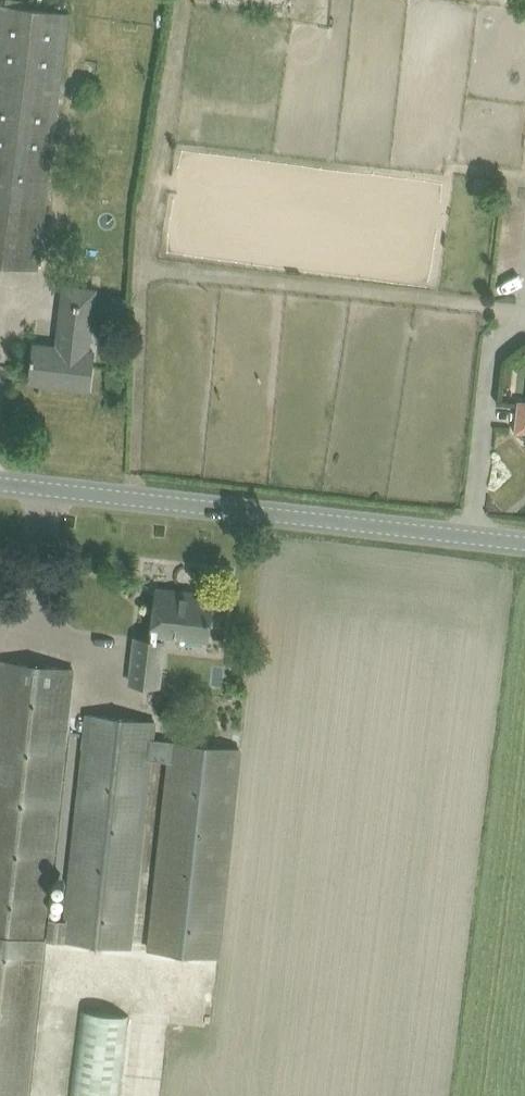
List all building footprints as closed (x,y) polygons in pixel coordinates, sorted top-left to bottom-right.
[(69,13),(29,7),(30,0),(6,0),(5,4),(0,4),(0,262),(38,267),(69,13)] [(290,8),(291,0),(218,0),(290,8)] [(293,18),(290,35),(317,40),(320,23),(293,18)] [(77,313),(72,348),(34,343),(30,380),(89,388),(98,316),(77,313)] [(519,401),(516,430),(524,431),(524,402),(519,401)] [(166,637),(158,636),(159,631),(208,636),(212,598),(191,596),(192,592),(156,588),(151,638),(135,636),(130,682),(160,685),(166,637)] [(47,937),(132,946),(154,757),(168,758),(147,947),(217,955),(240,747),(152,737),(154,720),(87,712),(65,917),(46,915),(70,689),(72,667),(0,659),(0,664),(0,1095),(29,1095),(47,937)] [(82,1008),(70,1094),(86,1095),(117,1095),(128,1014),(82,1008)]
